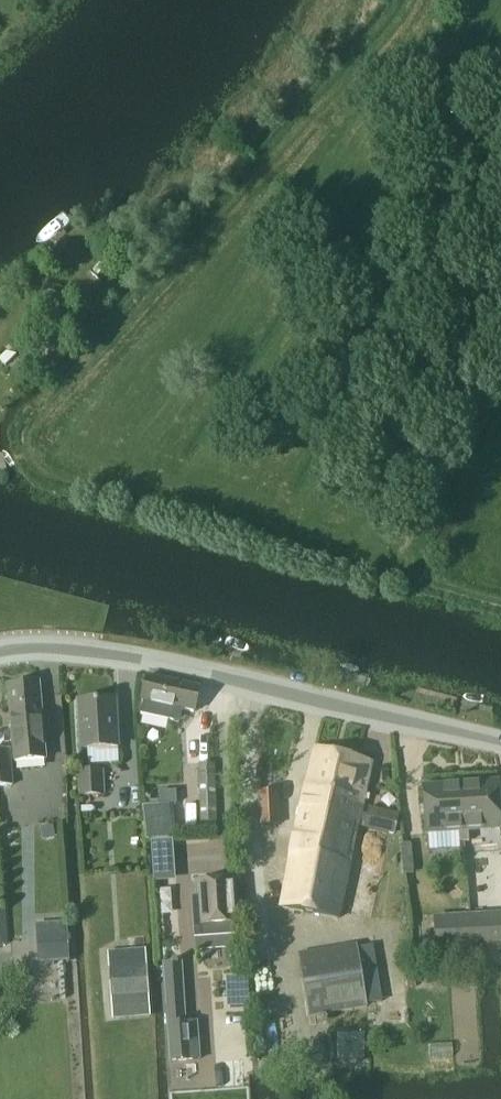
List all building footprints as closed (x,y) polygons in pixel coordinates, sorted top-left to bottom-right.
[(194,714),(199,690),(147,678),(142,702),(143,702),(140,716),(173,723),(176,710),(194,714)] [(13,762),(45,760),(39,683),(8,685),(13,762)] [(80,750),(117,748),(115,701),(78,702),(80,750)] [(338,921),(360,811),(345,807),(348,799),(320,791),(328,752),(316,748),(278,907),(338,921)] [(13,786),(10,750),(0,751),(0,787),(13,786)] [(345,807),(360,811),(370,764),(328,752),(320,791),(348,799),(345,807)] [(200,823),(216,823),(214,764),(199,764),(200,823)] [(79,796),(103,795),(102,771),(78,772),(79,796)] [(461,786),(464,843),(469,843),(468,832),(500,830),(498,783),(461,786)] [(461,786),(423,788),(426,835),(428,856),(465,854),(464,843),(461,786)] [(258,825),(278,825),(277,793),(257,794),(258,825)] [(146,842),(172,839),(168,805),(142,807),(146,842)] [(398,814),(369,807),(364,828),(393,835),(398,814)] [(402,844),(405,875),(414,874),(411,843),(402,844)] [(233,879),(198,881),(199,896),(191,896),(194,938),(237,935),(233,879)] [(472,952),(500,951),(500,915),(470,917),(472,952)] [(437,954),(472,952),(470,917),(435,919),(437,954)] [(67,921),(35,923),(38,963),(69,961),(67,921)] [(107,952),(112,1018),(150,1015),(144,937),(126,938),(128,951),(107,952)] [(308,1016),(366,1007),(356,946),(298,954),(308,1016)] [(183,979),(163,980),(164,984),(168,1063),(169,1063),(188,1062),(201,1061),(198,1021),(186,1022),(183,979)]
